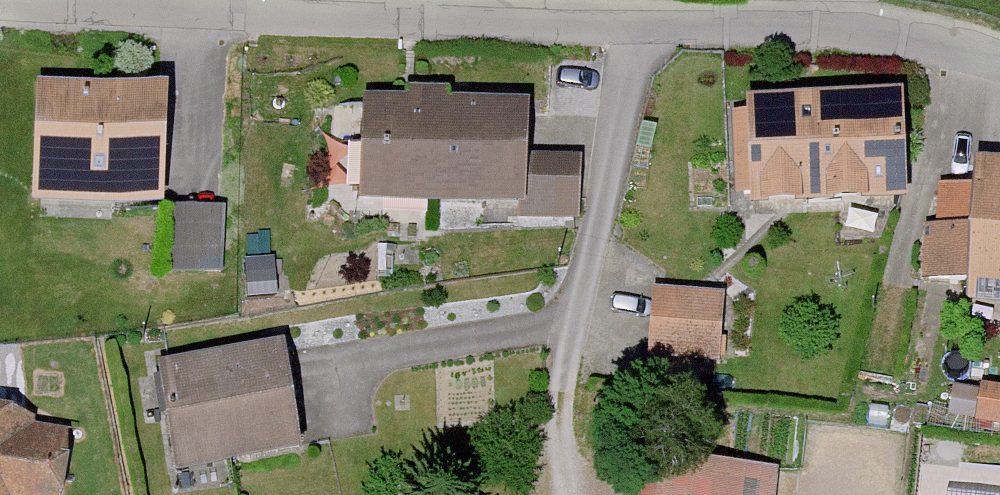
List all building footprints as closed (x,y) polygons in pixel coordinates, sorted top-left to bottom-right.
[(170,213),(176,99),(41,92),(35,206),(170,213)] [(912,103),(757,108),(760,210),(915,205),(912,103)] [(543,165),(545,115),(372,108),(369,205),(518,211),(518,225),(583,228),(585,166),(543,165)] [(977,172),(966,303),(999,306),(999,174),(977,172)] [(173,256),(228,259),(231,195),(176,193),(173,256)] [(731,362),(733,299),(656,297),(654,360),(731,362)] [(309,456),(295,352),(170,369),(184,473),(309,456)] [(991,395),(990,427),(999,427),(999,395),(991,395)] [(86,439),(0,427),(0,494),(78,494),(86,439)] [(777,476),(648,465),(646,494),(775,494),(777,476)]
